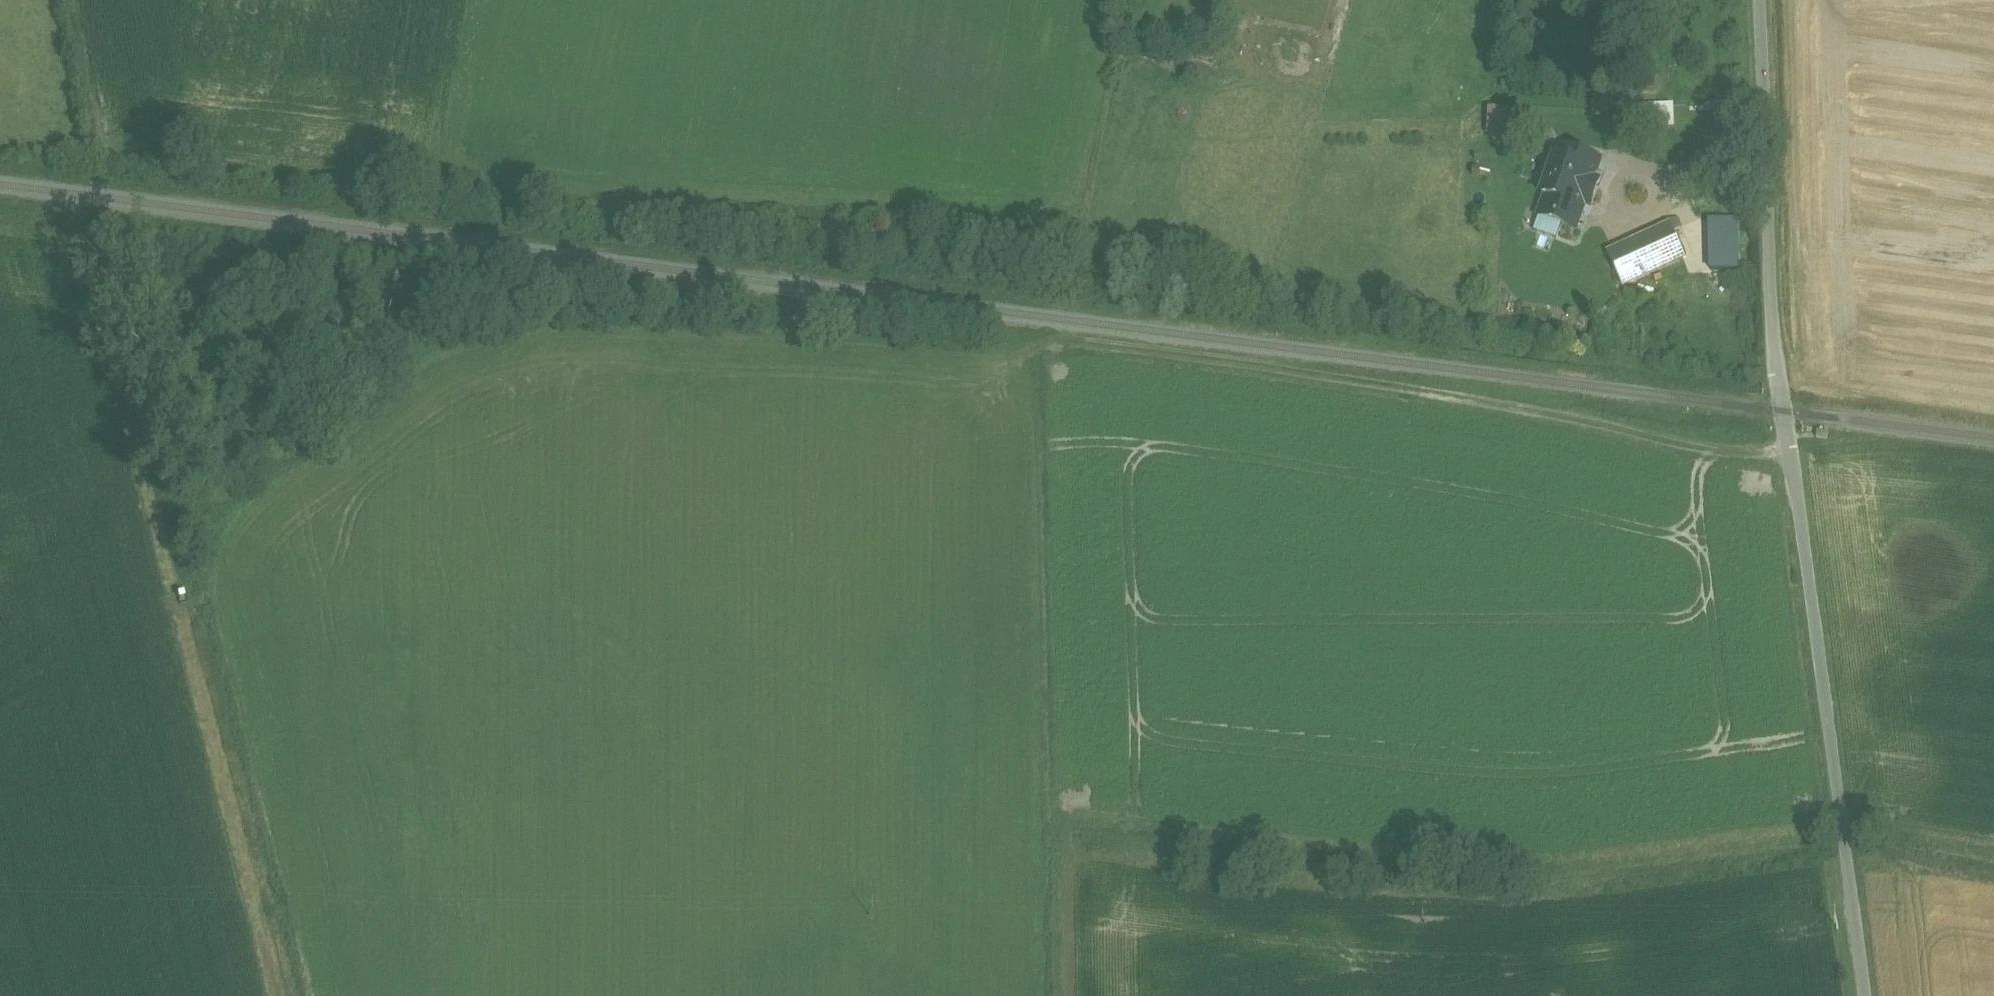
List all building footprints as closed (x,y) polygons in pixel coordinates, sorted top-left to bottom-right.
[(1643,128),(1673,128),(1673,104),(1643,104),(1643,128)] [(1486,109),(1486,135),(1507,135),(1508,109),(1486,109)] [(1599,162),(1564,150),(1540,217),(1575,229),(1584,204),(1590,206),(1599,181),(1593,180),(1599,162)] [(1660,266),(1646,237),(1634,242),(1648,272),(1660,266)] [(1634,242),(1609,254),(1623,284),(1648,272),(1634,242)]
